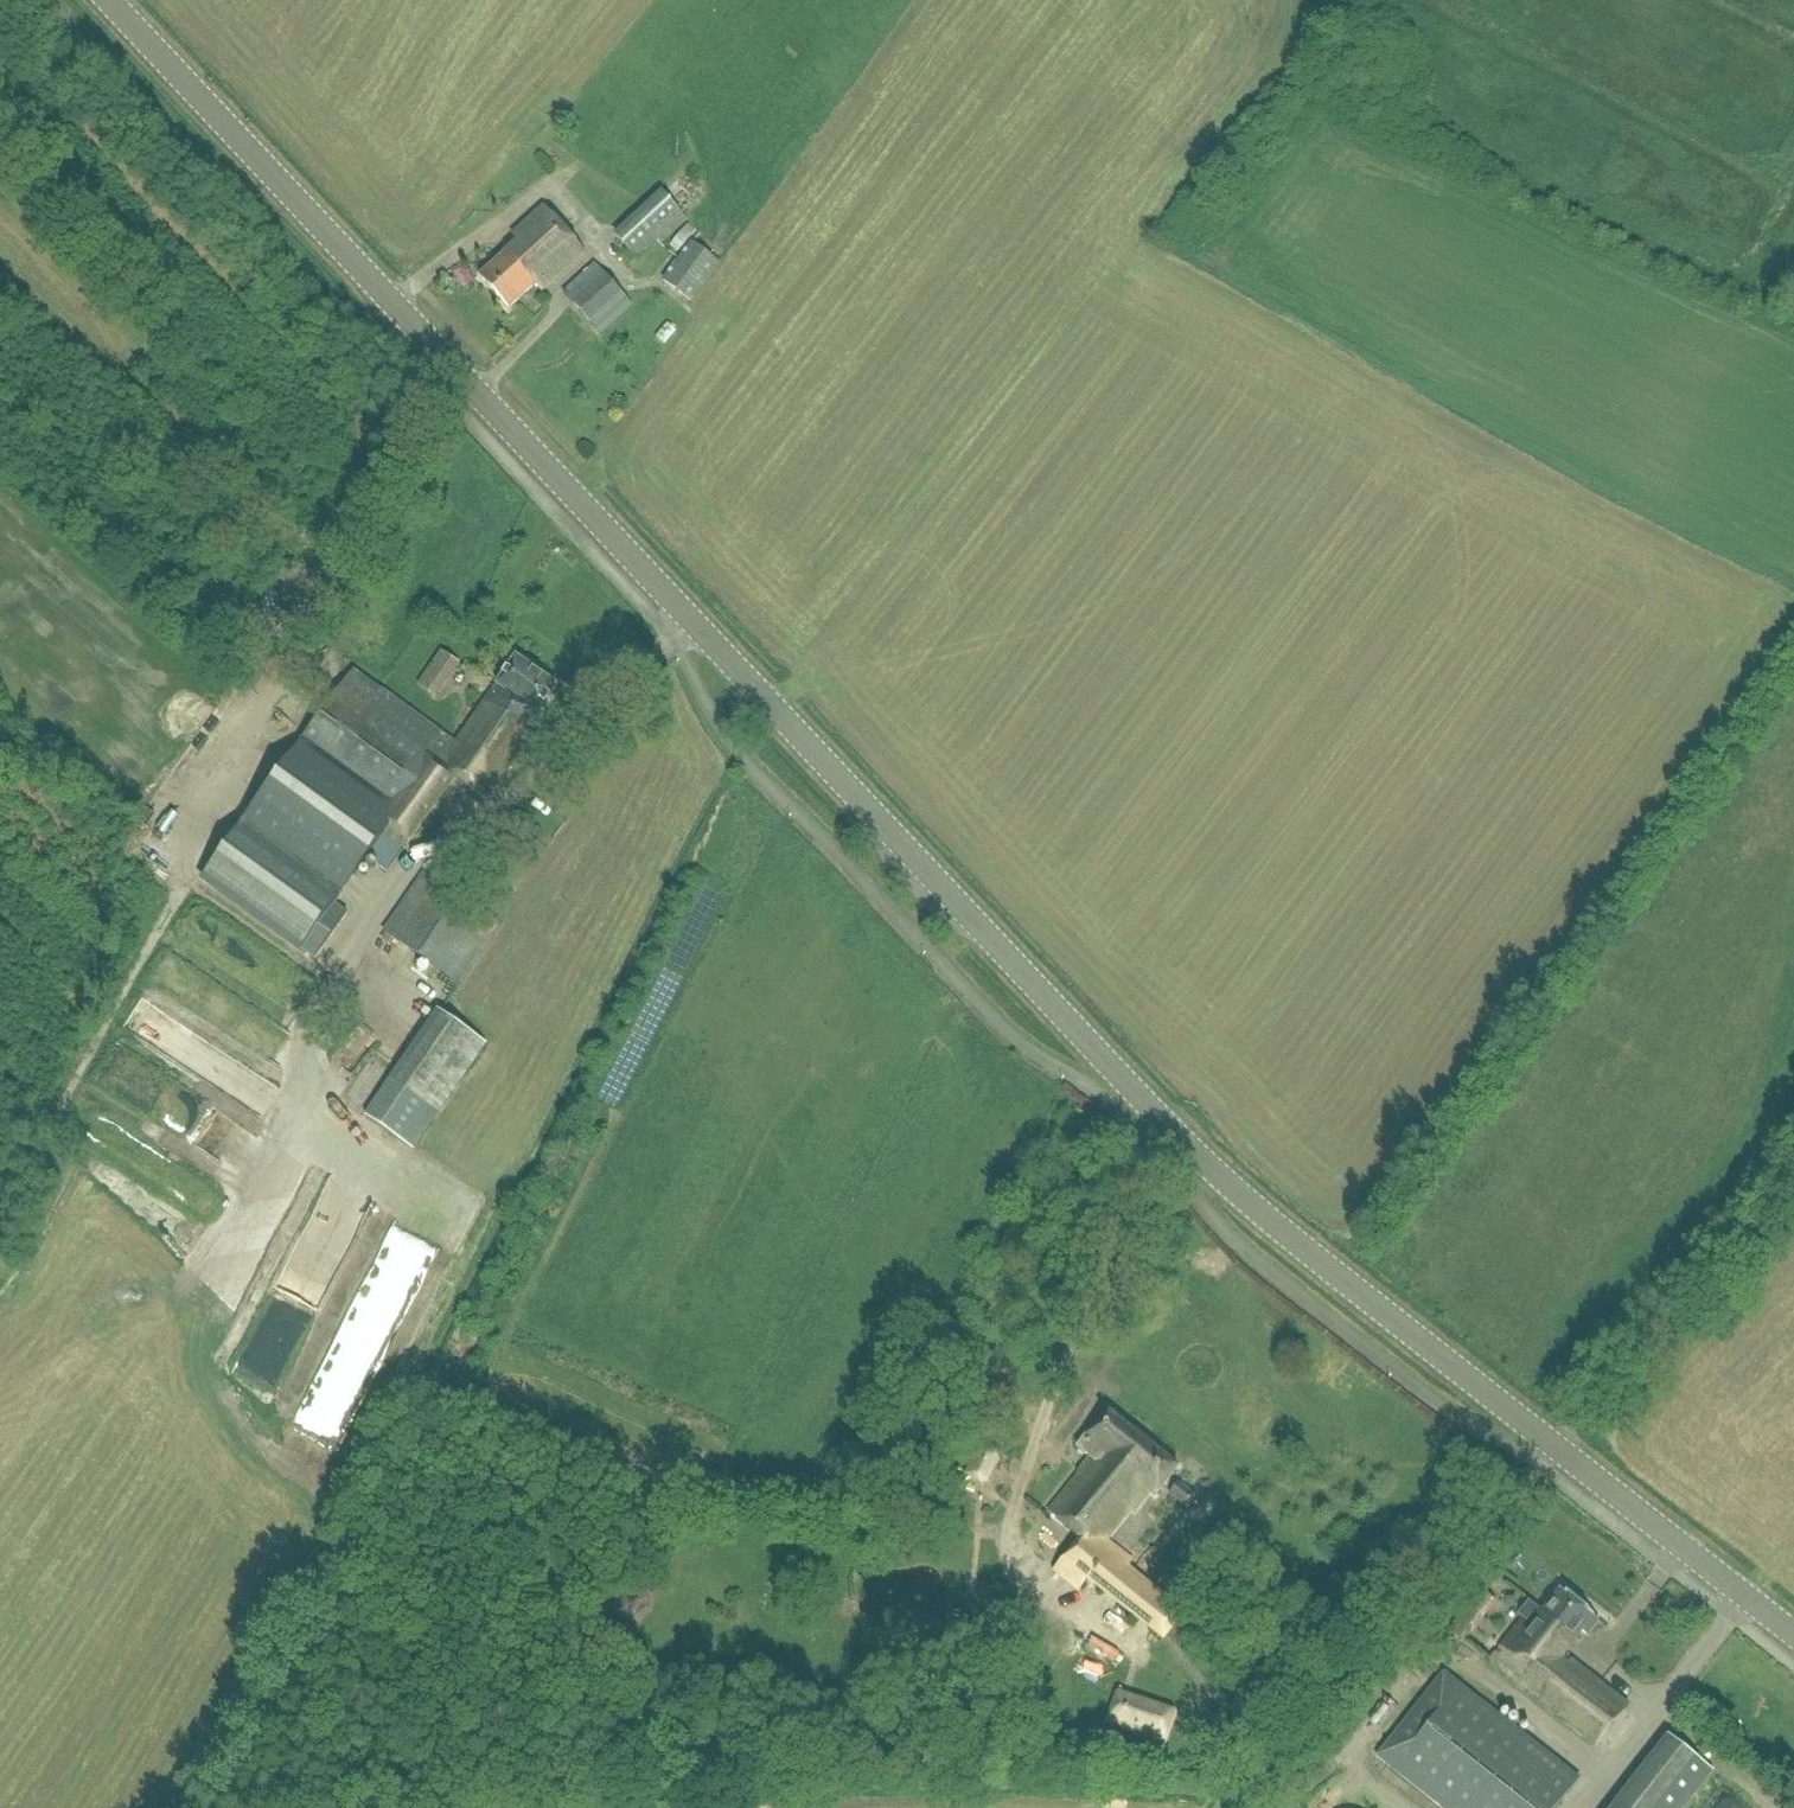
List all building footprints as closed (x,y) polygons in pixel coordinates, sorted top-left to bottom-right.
[(659,195),(615,235),(636,258),(681,218),(659,195)] [(519,242),(480,277),(509,309),(536,285),(541,290),(583,252),(544,208),(514,236),(519,242)] [(693,242),(663,282),(691,303),(721,263),(693,242)] [(632,305),(596,265),(564,293),(600,333),(632,305)] [(515,657),(456,744),(352,669),(222,850),(216,846),(213,851),(218,855),(202,878),(315,959),(347,914),(334,905),(372,851),(392,865),(454,778),(489,802),(533,735),(526,730),(556,685),(515,657)] [(499,926),(470,905),(516,838),(493,822),(470,850),(466,847),(439,883),(425,873),(384,932),(458,984),(499,926)] [(666,961),(671,952),(661,947),(656,956),(666,961)] [(669,971),(664,987),(683,993),(688,977),(669,971)] [(411,1150),(486,1044),(439,1011),(364,1117),(411,1150)] [(203,1099),(183,1132),(197,1141),(217,1108),(203,1099)] [(1178,1469),(1143,1439),(1108,1410),(1077,1448),(1090,1459),(1048,1512),(1082,1539),(1056,1570),(1080,1590),(1088,1580),(1162,1640),(1183,1614),(1126,1568),(1132,1561),(1106,1541),(1132,1509),(1134,1511),(1150,1491),(1155,1496),(1178,1469)] [(1169,1494),(1185,1508),(1196,1495),(1179,1481),(1169,1494)] [(1482,1626),(1502,1601),(1486,1588),(1466,1614),(1482,1626)] [(1524,1620),(1491,1661),(1597,1745),(1627,1706),(1564,1655),(1582,1632),(1585,1634),(1597,1619),(1592,1615),(1593,1615),(1558,1588),(1540,1611),(1529,1602),(1518,1615),(1524,1620)] [(1444,1807),(1557,1807),(1579,1780),(1444,1673),(1378,1756),(1444,1807)] [(1174,1713),(1117,1693),(1108,1721),(1165,1740),(1174,1713)] [(1668,1735),(1610,1807),(1683,1807),(1713,1770),(1668,1735)]
